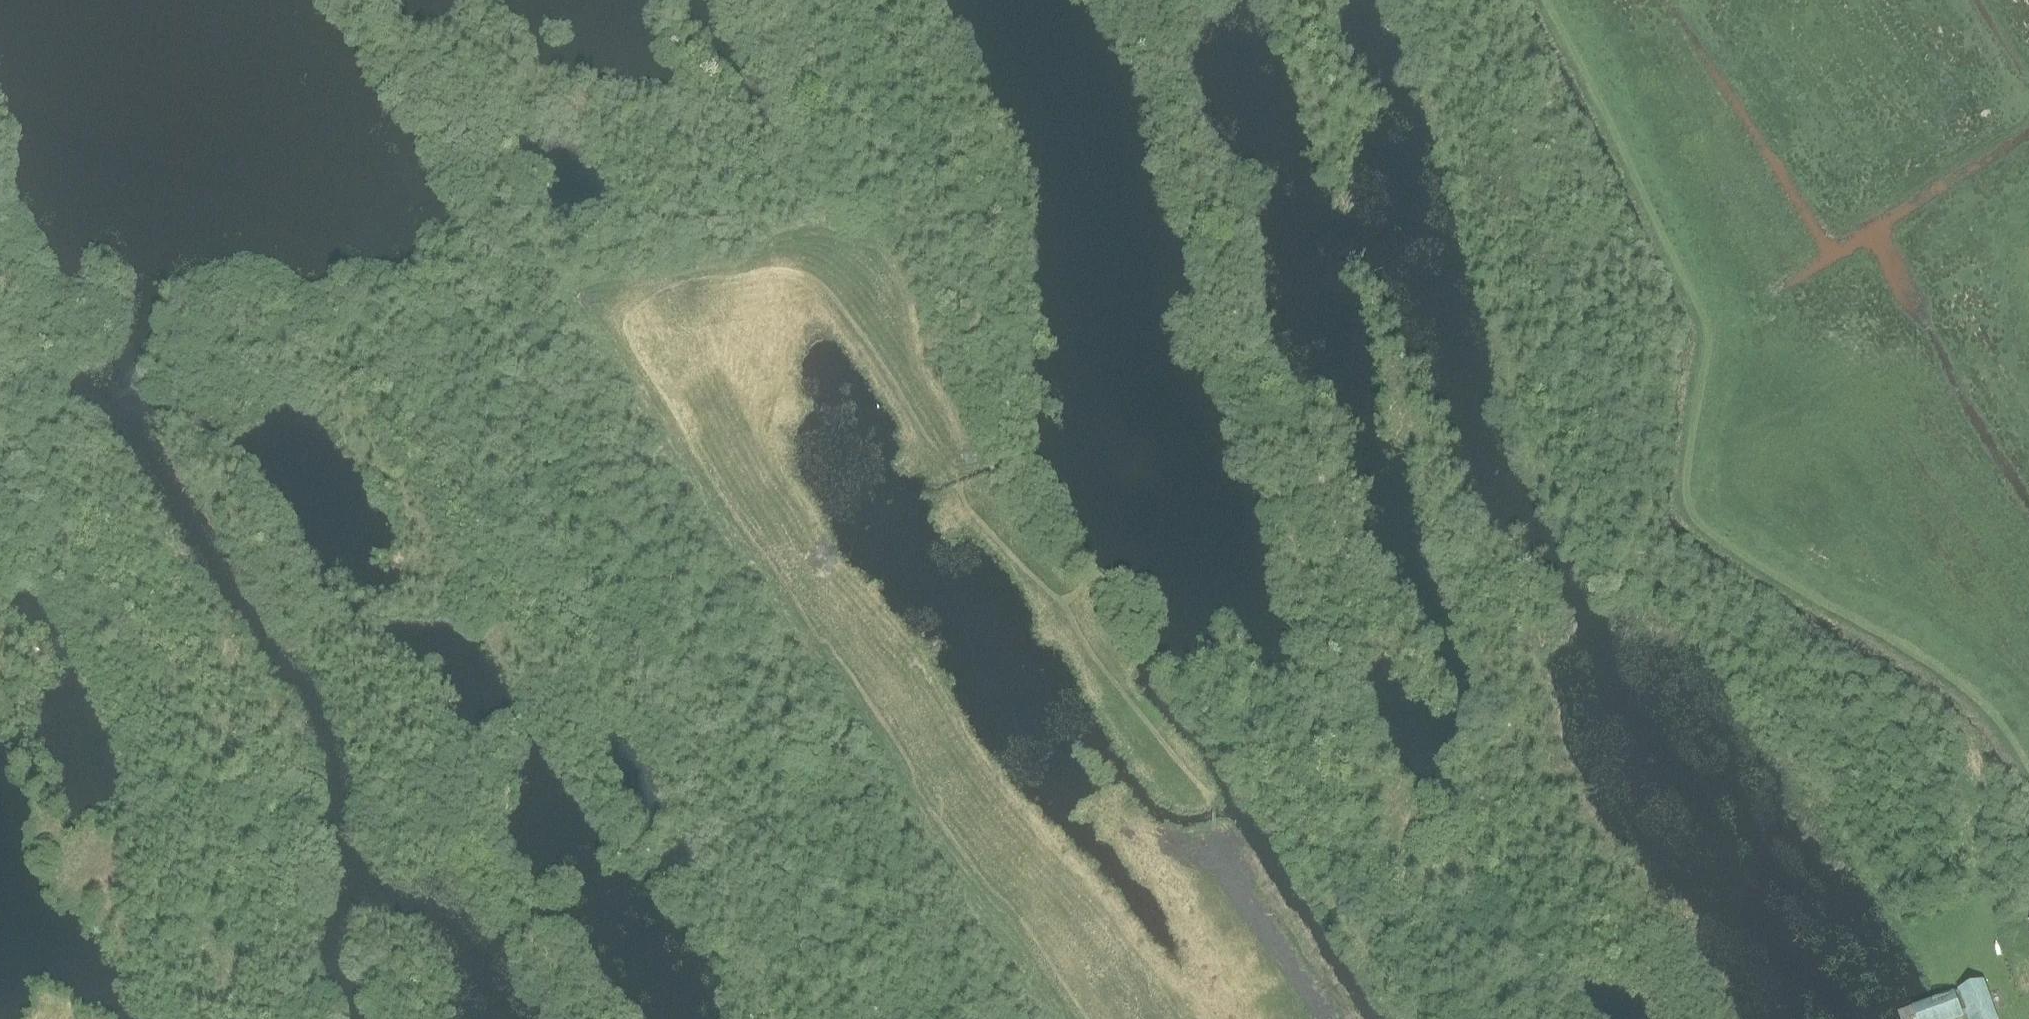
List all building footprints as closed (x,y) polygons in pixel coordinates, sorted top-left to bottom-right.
[(1985,980),(1958,990),(1959,991),(1956,993),(1955,991),(1913,1006),(1917,1018),(1961,1018),(1965,1018),(1964,1016),(1967,1015),(1969,1018),(1999,1018),(1985,980)]
